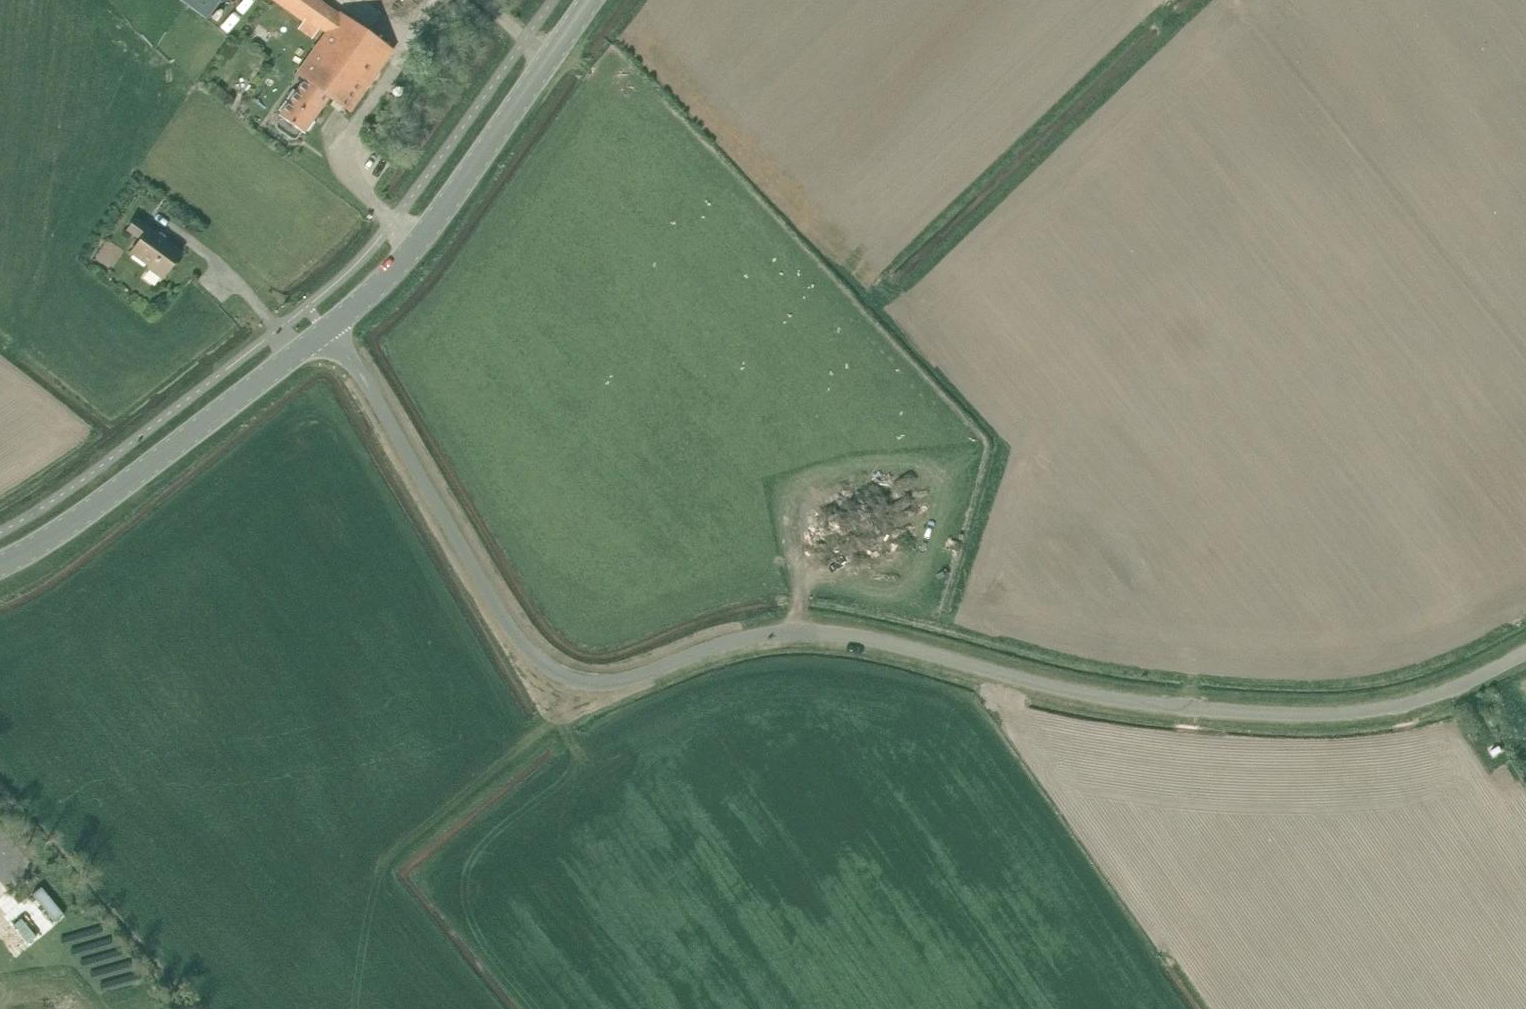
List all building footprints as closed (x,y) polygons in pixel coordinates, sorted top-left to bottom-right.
[(208,22),(223,0),(175,0),(208,22)] [(331,95),(352,110),(396,49),(344,12),(341,17),(317,0),(275,0),(304,21),(306,22),(308,19),(320,27),(327,32),(298,74),(331,95)] [(308,19),(306,22),(304,21),(298,29),(312,39),(320,27),(308,19)] [(306,132),(331,95),(306,79),(281,114),(283,116),(278,123),(279,128),(295,138),(299,138),(304,131),(306,132)] [(135,219),(127,231),(140,240),(131,253),(149,266),(148,268),(162,278),(181,251),(135,219)] [(41,887),(32,894),(54,922),(63,914),(41,887)]
